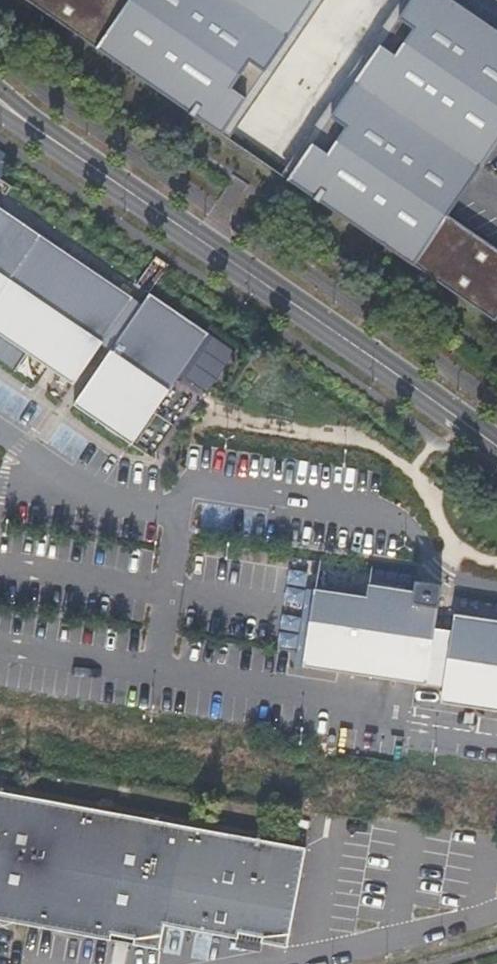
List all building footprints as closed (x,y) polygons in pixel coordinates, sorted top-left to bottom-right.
[(220,134),(312,0),(26,0),(220,134)] [(287,180),(494,322),(496,317),(496,249),(448,216),(496,143),(496,31),(452,0),(411,0),(287,180)] [(0,209),(0,285),(35,233),(0,209)] [(35,233),(0,285),(0,336),(73,385),(101,345),(132,299),(35,233)] [(110,351),(73,405),(131,445),(208,334),(149,294),(141,305),(110,351)] [(101,345),(110,351),(141,305),(132,299),(101,345)] [(314,589),(303,667),(426,686),(435,628),(441,586),(416,582),(414,591),(368,584),(366,597),(314,589)] [(451,631),(443,688),(440,703),(496,712),(496,620),(454,614),(451,631)] [(451,631),(435,628),(426,686),(443,688),(451,631)] [(150,945),(155,920),(276,944),(296,846),(85,806),(0,790),(0,917),(150,945)]
